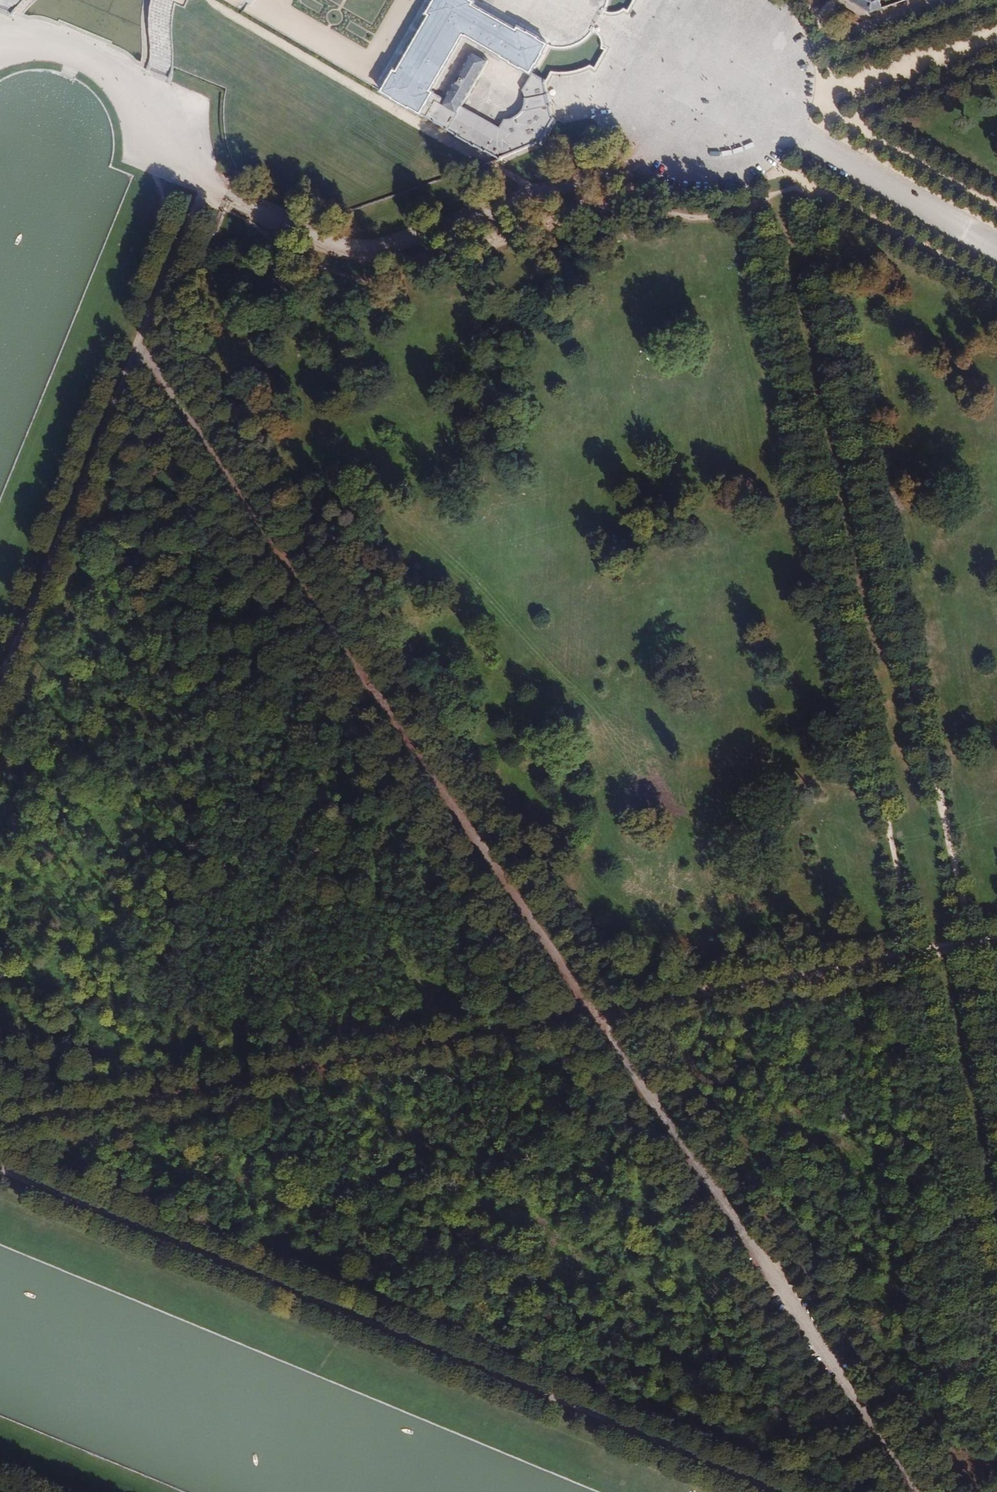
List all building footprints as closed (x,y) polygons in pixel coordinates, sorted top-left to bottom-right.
[(425,14),(429,16),(398,70),(394,69),(382,89),(381,91),(425,116),(438,94),(435,92),(466,38),(513,64),(532,76),(548,49),(550,44),(528,32),(518,26),(516,29),(475,5),(476,3),(471,0),(433,0),(425,14)] [(882,7),(879,0),(850,0),(871,13),(882,7)] [(474,50),(446,99),(438,94),(425,116),(502,161),(540,150),(556,123),(549,97),(546,84),(543,82),(532,76),(524,90),(526,93),(527,97),(526,100),(526,104),(524,107),(522,110),(519,113),(516,115),(513,116),(509,116),(501,129),(464,107),(491,60),(474,50)] [(759,161),(755,165),(764,173),(768,169),(759,161)]
